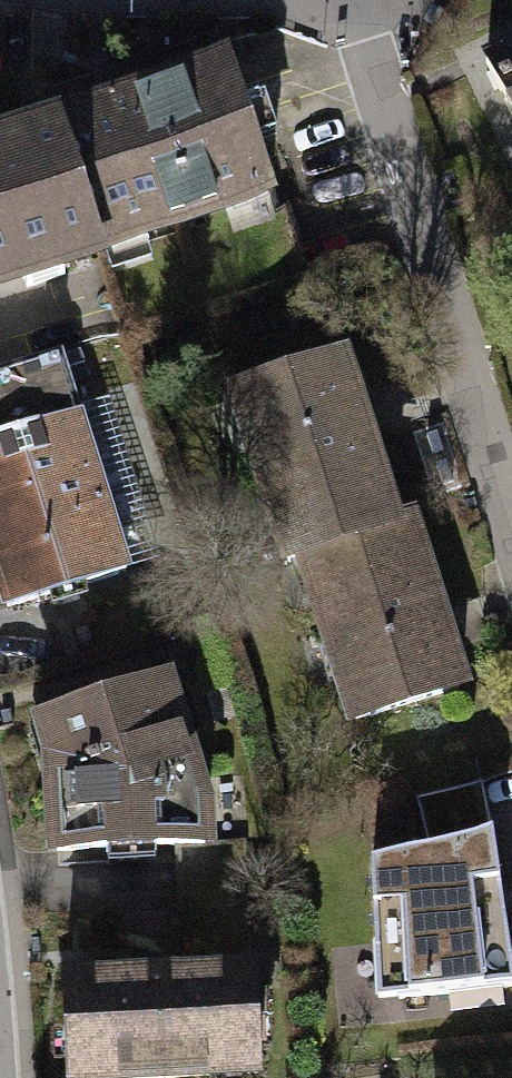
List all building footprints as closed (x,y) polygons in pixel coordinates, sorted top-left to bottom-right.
[(483,61),(511,120),(511,46),(483,61)] [(269,193),(228,64),(203,72),(198,58),(169,67),(166,58),(45,95),(53,118),(0,135),(0,277),(21,270),(26,284),(61,272),(57,259),(269,193)] [(57,356),(0,373),(0,596),(4,607),(124,569),(57,356)] [(289,558),(305,553),(389,527),(336,362),(236,393),(289,558)] [(407,521),(389,527),(305,553),(358,718),(459,685),(438,621),(407,521)] [(178,845),(181,903),(243,901),(238,841),(202,842),(203,810),(185,752),(163,684),(41,724),(62,772),(54,772),(57,848),(178,845)] [(493,837),(371,865),(379,998),(511,981),(493,837)] [(245,960),(243,901),(181,903),(183,962),(245,960)] [(66,981),(71,1077),(89,1077),(257,1069),(252,971),(159,976),(66,981)]
